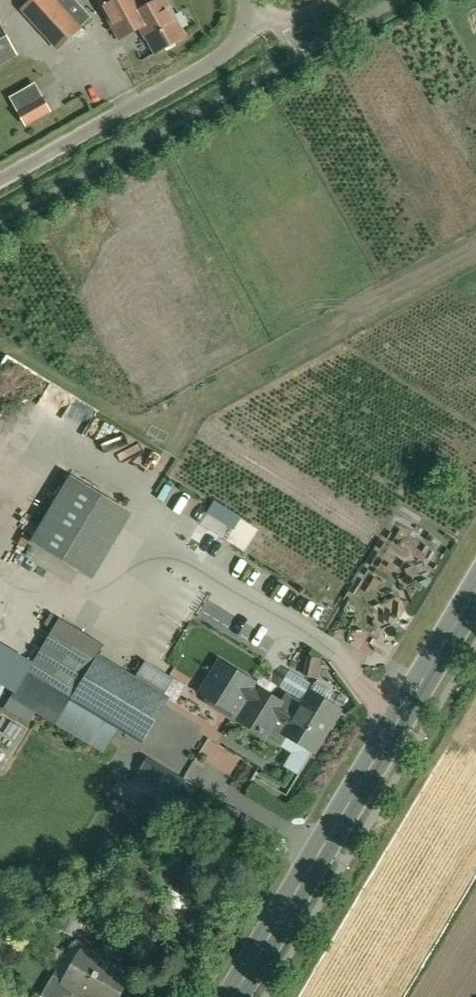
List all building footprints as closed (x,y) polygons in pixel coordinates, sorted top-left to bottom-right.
[(76,0),(33,0),(22,11),(59,48),(82,26),(92,17),(76,0)] [(161,0),(158,0),(142,9),(137,0),(98,0),(113,27),(161,0)] [(113,27),(119,38),(140,27),(155,52),(185,36),(165,0),(161,0),(113,27)] [(17,53),(0,22),(0,62),(17,53)] [(42,96),(18,110),(26,124),(50,110),(42,96)] [(21,460),(22,443),(11,442),(11,460),(21,460)] [(74,478),(36,542),(82,569),(120,506),(74,478)] [(99,656),(55,630),(30,672),(74,698),(99,656)] [(137,679),(99,656),(74,698),(143,739),(168,698),(161,694),(137,679)] [(314,676),(318,658),(308,656),(304,674),(314,676)] [(301,712),(255,685),(257,682),(222,661),(211,679),(212,684),(206,695),(208,696),(210,703),(217,707),(224,706),(235,713),(234,715),(246,723),(248,720),(263,729),(262,731),(264,732),(264,733),(283,745),(289,735),(316,751),(341,709),(313,691),(301,712)] [(171,677),(147,662),(137,679),(161,694),(171,677)] [(200,754),(231,773),(240,757),(209,738),(200,754)] [(185,783),(149,762),(143,772),(178,794),(185,783)] [(84,947),(65,981),(64,982),(77,989),(90,996),(120,996),(133,975),(84,947)] [(55,975),(43,996),(44,996),(72,996),(77,989),(64,982),(65,981),(55,975)]
